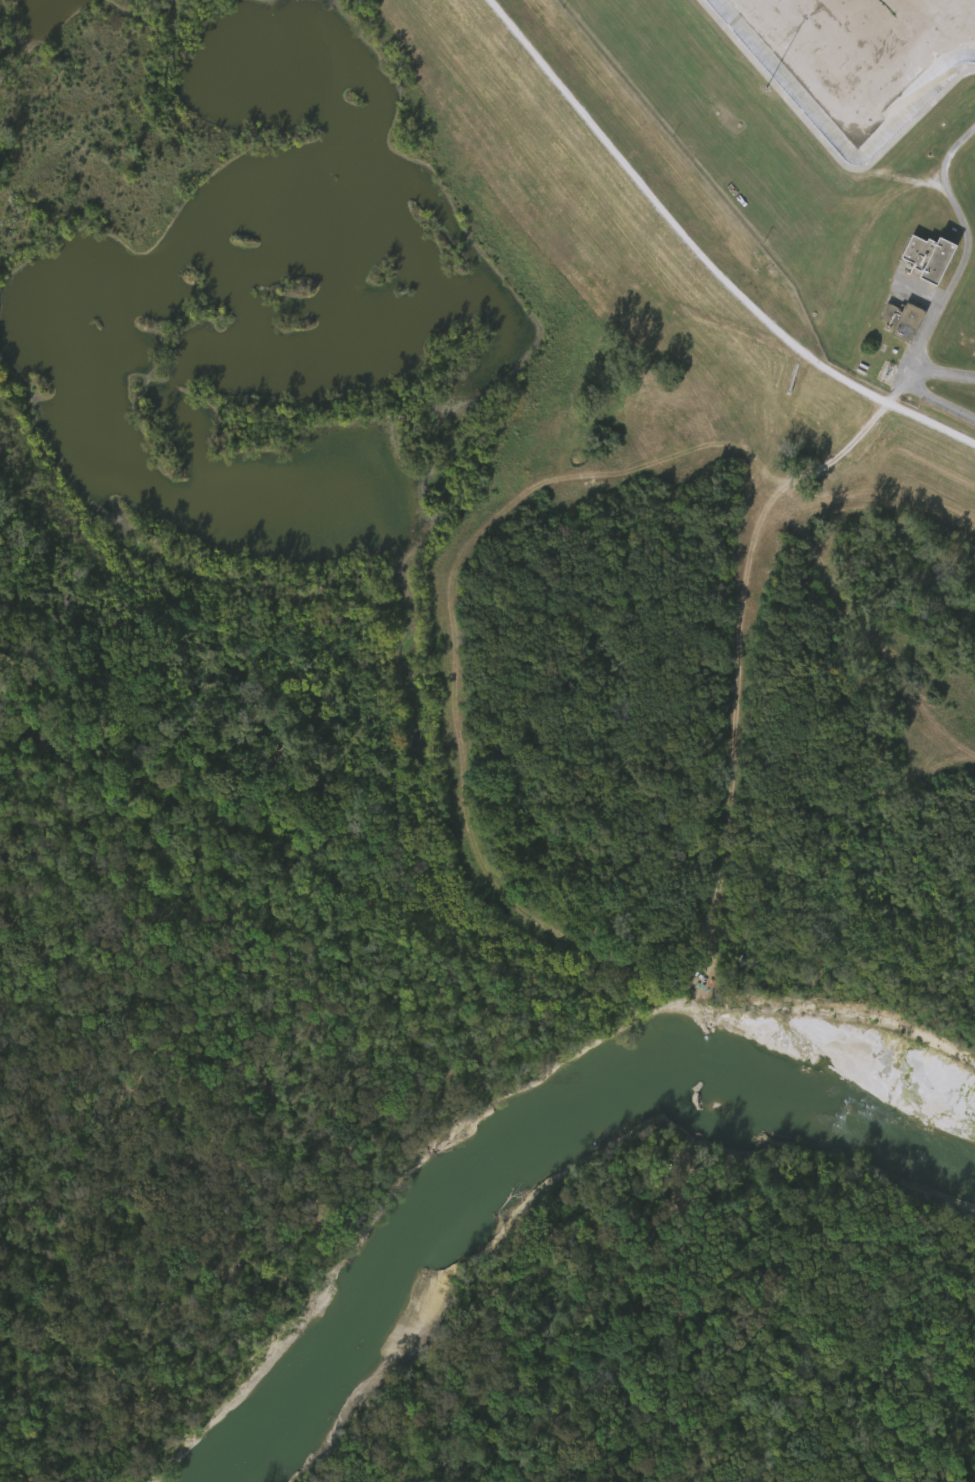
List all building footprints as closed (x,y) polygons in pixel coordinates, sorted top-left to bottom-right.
[(913,234),(927,241),(929,237),(938,242),(940,236),(958,245),(938,286),(920,277),(923,272),(913,267),(915,264),(901,257),(913,234)] [(907,302),(926,312),(910,344),(891,335),(896,325),(879,317),(887,302),(898,307),(901,303),(906,305),(907,302)]
